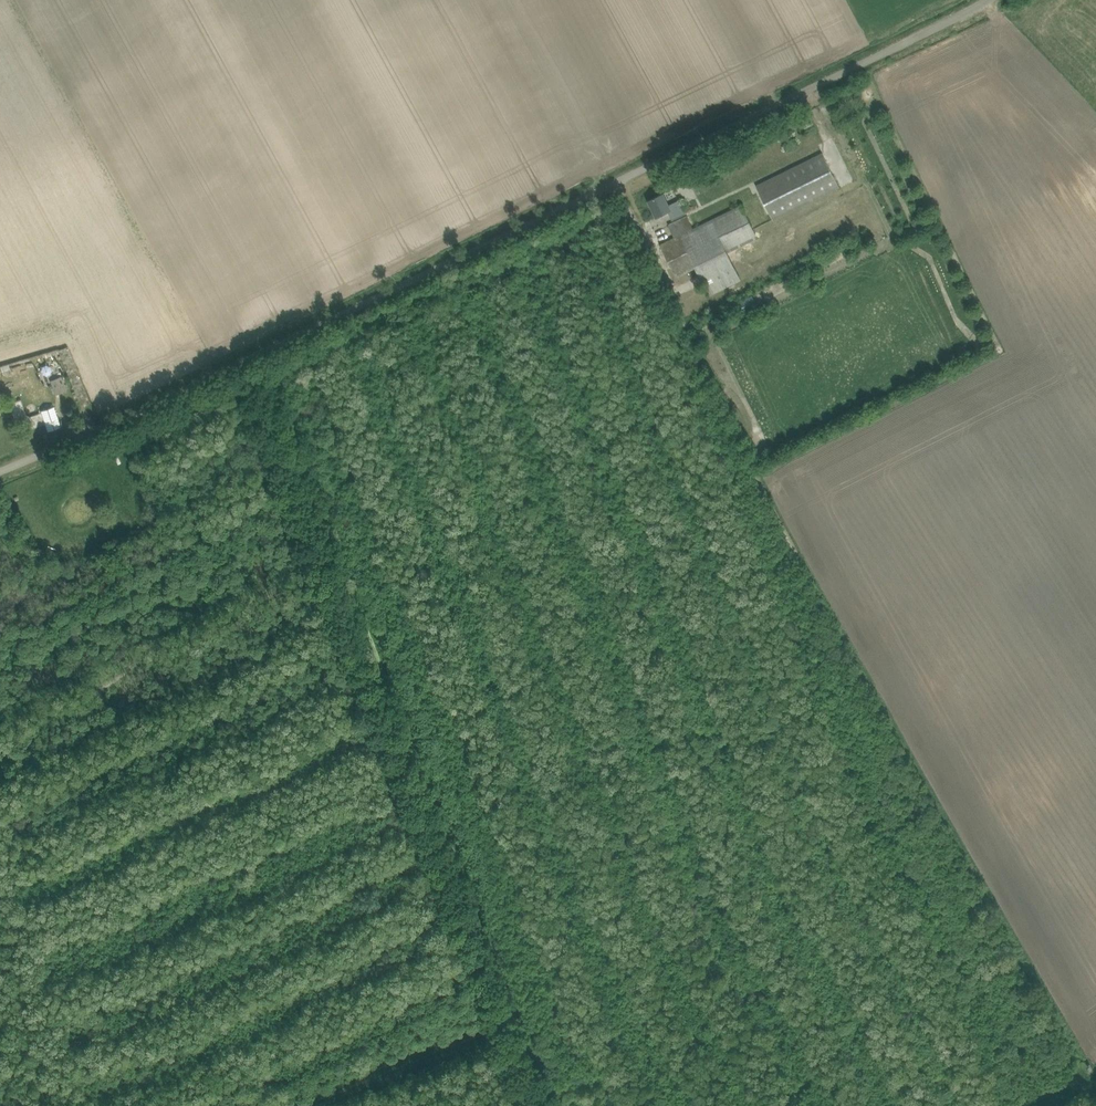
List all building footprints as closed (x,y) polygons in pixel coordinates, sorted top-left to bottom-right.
[(840,188),(840,187),(823,153),(756,186),(773,221),(840,188)] [(673,220),(687,213),(680,199),(669,205),(663,193),(649,200),(657,216),(668,211),(673,220)] [(661,244),(666,254),(677,277),(696,268),(709,296),(742,280),(728,252),(758,238),(742,205),(661,244)] [(693,227),(688,216),(669,225),(674,236),(693,227)] [(741,313),(757,305),(753,295),(737,303),(741,313)] [(62,376),(50,380),(56,395),(67,390),(62,376)] [(60,425),(56,415),(54,409),(43,413),(43,412),(27,417),(22,399),(10,403),(16,423),(26,419),(30,429),(47,423),(49,429),(60,425)]
